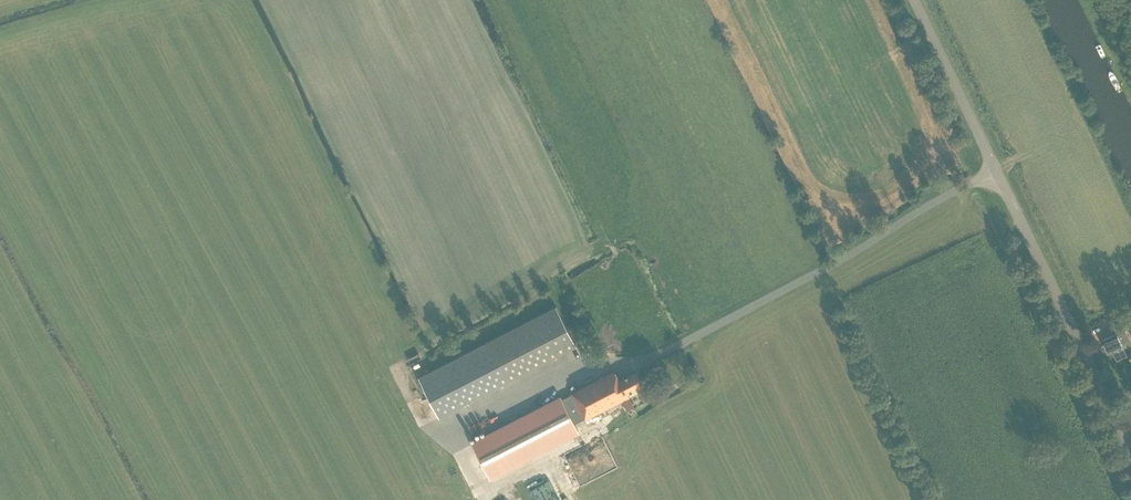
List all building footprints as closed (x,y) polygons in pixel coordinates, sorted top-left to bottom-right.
[(556,306),(419,377),(439,416),(577,346),(556,306)] [(1114,352),(1118,360),(1127,356),(1123,348),(1123,347),(1121,343),(1129,339),(1125,331),(1129,329),(1126,322),(1114,328),(1117,334),(1103,341),(1109,354),(1114,352)] [(619,381),(615,372),(572,394),(573,395),(563,400),(563,399),(474,444),(490,477),(579,431),(576,424),(585,419),(585,420),(630,397),(628,394),(642,386),(636,373),(619,381)]
